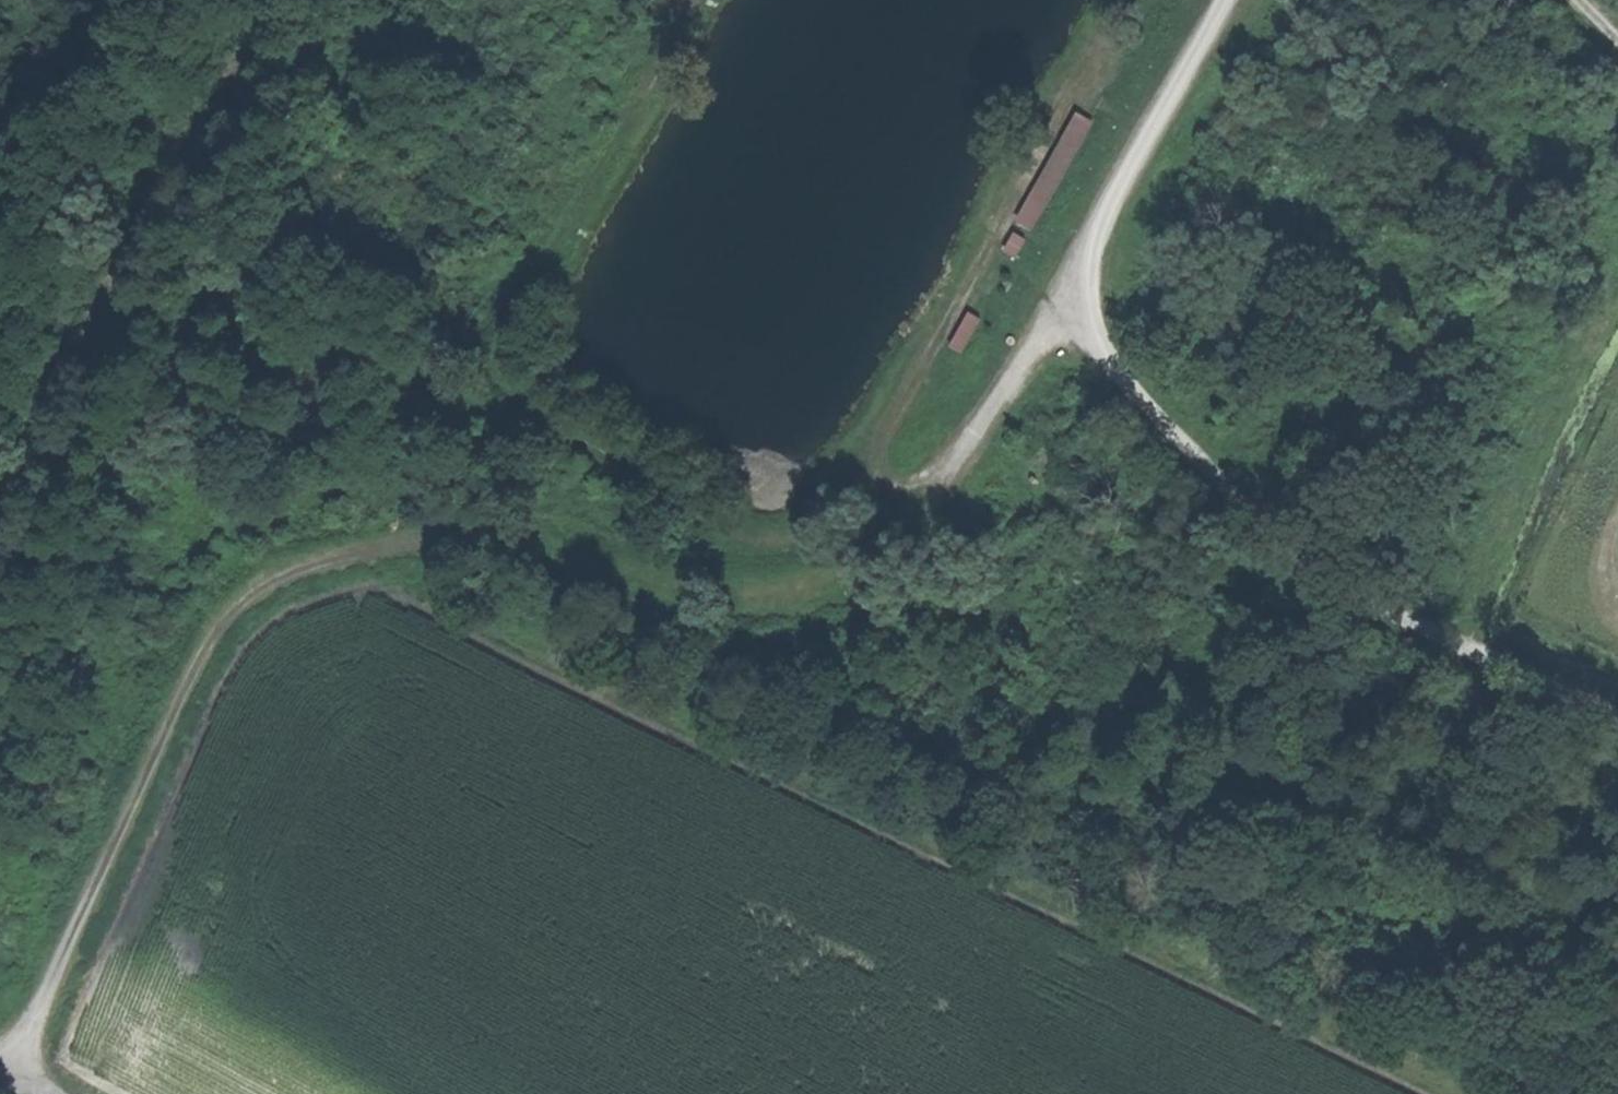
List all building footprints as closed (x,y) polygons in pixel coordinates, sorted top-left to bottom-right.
[(1037,226),(1066,173),(1052,166),(1024,218),(1037,226)]
